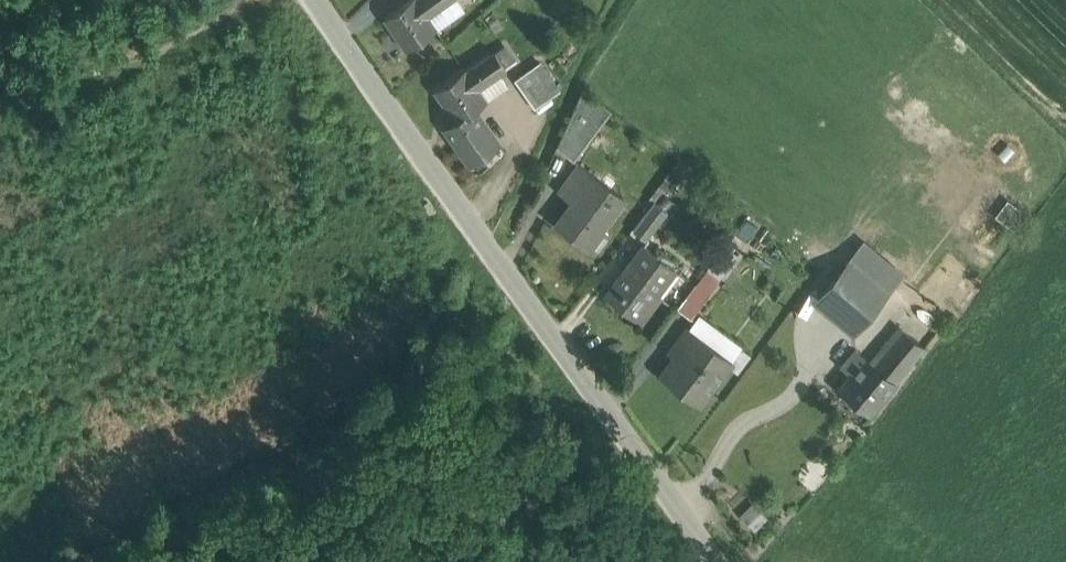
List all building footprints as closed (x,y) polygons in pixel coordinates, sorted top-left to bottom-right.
[(386,22),(409,53),(440,31),(432,20),(460,0),(417,0),(386,22)] [(503,145),(480,113),(493,105),(483,92),(514,70),(501,51),(471,72),(467,67),(434,91),(458,124),(447,132),(472,167),(503,145)] [(515,76),(535,106),(562,89),(542,59),(515,76)] [(580,158),(609,104),(584,91),(554,145),(580,158)] [(591,255),(629,198),(580,165),(560,194),(572,201),(553,229),(591,255)] [(651,198),(633,228),(648,237),(666,208),(651,198)] [(863,237),(812,300),(854,333),(904,271),(863,237)] [(645,324),(679,272),(642,247),(607,300),(645,324)] [(859,349),(832,383),(874,417),(931,347),(906,326),(875,363),(859,349)] [(660,375),(704,407),(735,364),(690,333),(660,375)]
